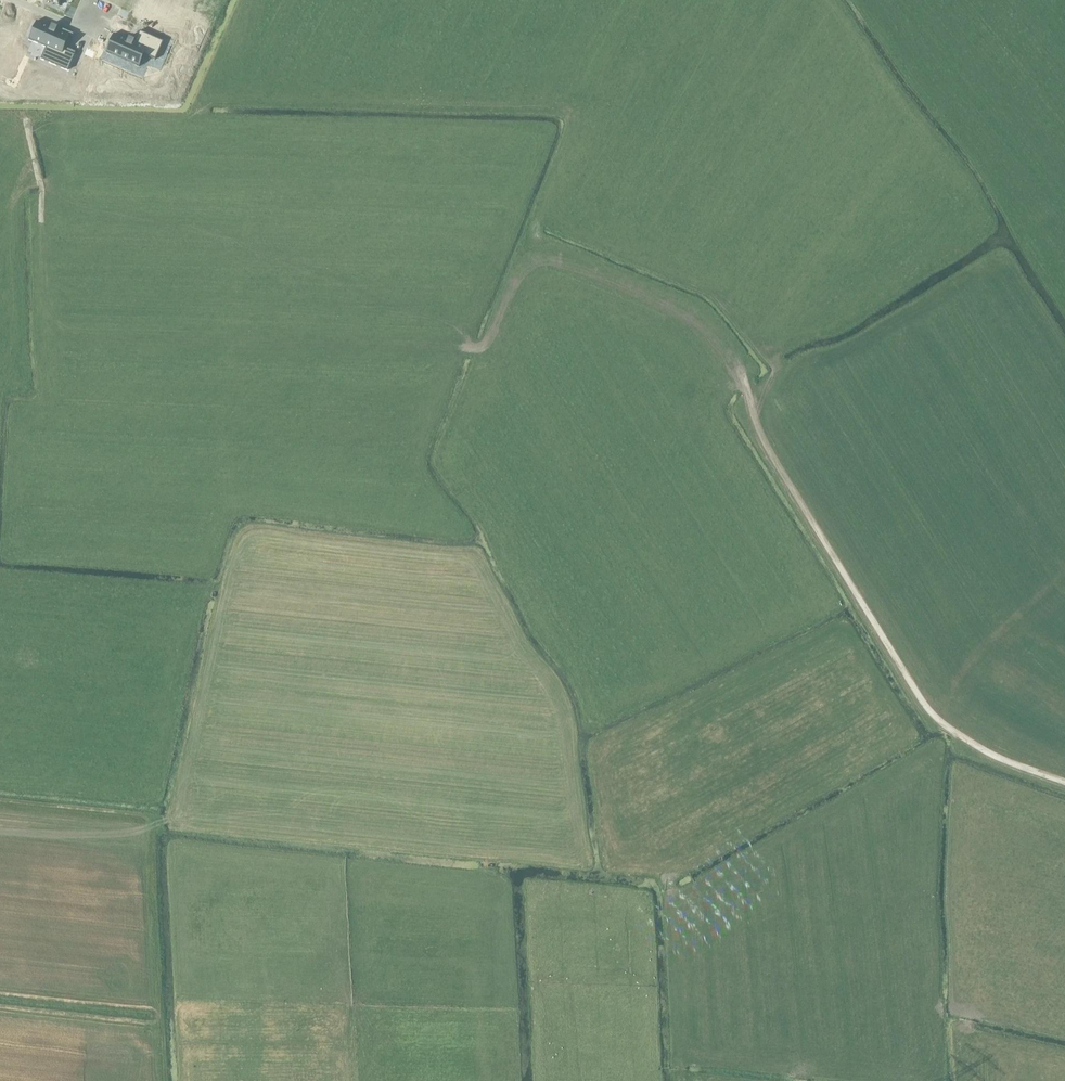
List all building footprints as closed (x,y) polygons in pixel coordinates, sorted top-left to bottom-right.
[(41,21),(34,39),(62,51),(70,33),(41,21)] [(118,36),(110,53),(139,66),(146,48),(118,36)]
